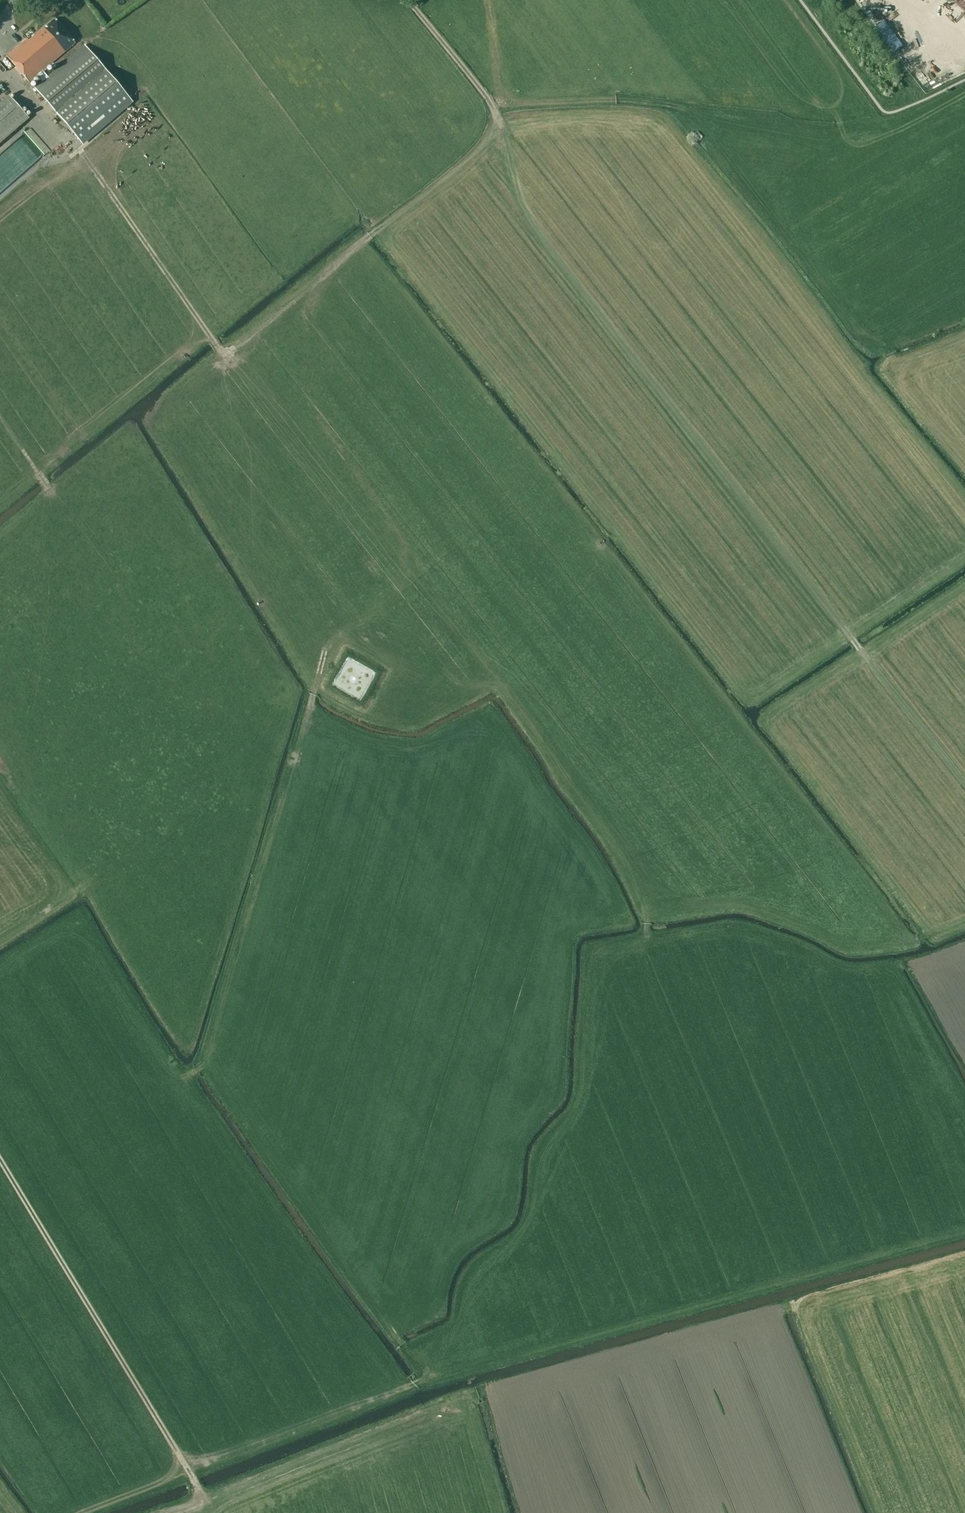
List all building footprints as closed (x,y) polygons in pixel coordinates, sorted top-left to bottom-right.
[(27,38),(6,55),(29,82),(37,75),(42,81),(35,87),(81,143),(131,101),(84,45),(47,77),(42,71),(75,43),(55,19),(29,40),(27,38)] [(24,114),(8,96),(0,103),(0,143),(28,118),(24,114)] [(337,671),(357,690),(374,672),(354,653),(337,671)]
